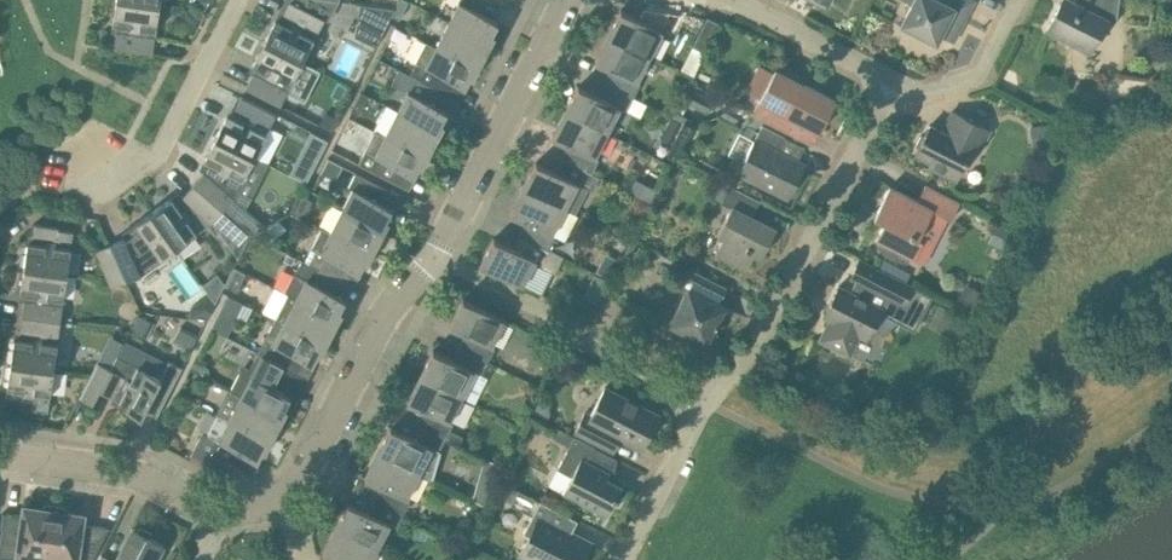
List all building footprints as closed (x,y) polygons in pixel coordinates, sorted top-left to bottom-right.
[(160,4),(129,0),(116,0),(113,24),(121,25),(120,31),(116,31),(114,47),(153,52),(160,4)] [(191,4),(203,10),(209,0),(193,0),(191,4)] [(275,19),(264,41),(303,61),(325,18),(290,0),(282,15),(285,16),(282,22),(275,19)] [(392,15),(399,19),(408,0),(400,0),(392,15)] [(449,21),(468,31),(466,34),(486,44),(498,21),(468,6),(472,0),(459,0),(458,1),(459,2),(449,21)] [(901,24),(937,43),(941,35),(954,42),(975,0),(914,0),(901,24)] [(1074,1),(1072,0),(1061,0),(1046,29),(1090,51),(1106,19),(1117,21),(1119,0),(1075,0),(1074,1)] [(355,36),(376,45),(394,9),(361,4),(355,36)] [(608,34),(649,55),(663,30),(621,9),(608,34)] [(720,23),(708,16),(692,45),(705,52),(720,23)] [(449,21),(436,46),(455,56),(457,53),(477,63),(486,44),(466,34),(468,31),(449,21)] [(636,80),(649,55),(608,34),(595,59),(611,68),(604,81),(633,96),(641,83),(636,80)] [(281,104),(303,61),(264,41),(252,64),(259,68),(256,74),(253,72),(246,87),(281,104)] [(465,86),(477,63),(457,53),(455,56),(436,46),(426,41),(415,62),(417,63),(411,75),(443,92),(448,94),(455,81),(465,86)] [(775,68),(764,89),(752,113),(790,132),(796,119),(819,131),(836,99),(803,82),(806,77),(782,65),(779,70),(775,68)] [(415,123),(435,133),(447,110),(436,105),(443,92),(411,75),(399,69),(391,83),(408,92),(398,110),(417,120),(415,123)] [(627,109),(633,96),(604,81),(597,95),(578,85),(565,110),(607,132),(621,106),(627,109)] [(689,87),(683,100),(705,111),(712,99),(689,87)] [(368,95),(361,91),(352,109),(359,113),(368,95)] [(216,136),(254,156),(267,163),(283,133),(270,126),(276,113),(241,95),(234,110),(237,111),(234,117),(227,114),(216,136)] [(417,120),(398,110),(385,135),(404,145),(406,142),(426,152),(435,133),(415,123),(417,120)] [(594,157),(607,132),(565,110),(553,136),(569,144),(562,157),(591,172),(598,159),(594,157)] [(990,129),(975,121),(953,110),(942,131),(930,124),(915,153),(931,161),(929,165),(957,179),(973,148),(979,151),(990,129)] [(322,111),(316,123),(332,131),(338,119),(322,111)] [(786,136),(764,126),(762,125),(738,173),(787,197),(805,162),(779,150),(786,136)] [(414,175),(426,152),(406,142),(404,145),(385,135),(375,130),(358,163),(398,183),(405,170),(414,175)] [(254,156),(216,136),(204,159),(211,163),(205,173),(204,172),(193,184),(223,210),(233,198),(254,156)] [(299,156),(290,173),(307,181),(315,164),(299,156)] [(523,186),(569,210),(576,213),(588,189),(594,188),(600,177),(591,172),(562,157),(555,171),(536,161),(523,186)] [(380,230),(392,207),(381,202),(387,190),(389,191),(390,189),(356,172),(349,185),(353,187),(343,207),(362,216),(360,220),(380,230)] [(223,210),(193,184),(183,196),(185,198),(176,204),(171,197),(151,212),(176,248),(213,221),(223,210)] [(761,256),(766,247),(776,227),(753,215),(760,200),(729,184),(721,200),(731,206),(717,233),(724,237),(715,253),(746,269),(755,253),(761,256)] [(960,202),(947,196),(925,185),(918,200),(890,185),(874,216),(885,222),(876,239),(880,241),(878,244),(877,246),(886,253),(896,259),(908,261),(911,256),(914,258),(923,240),(918,237),(925,223),(941,231),(948,217),(951,218),(960,202)] [(562,239),(576,213),(569,210),(523,186),(510,212),(526,220),(519,233),(549,248),(556,236),(562,239)] [(303,219),(313,200),(301,194),(291,212),(303,219)] [(637,197),(633,205),(636,213),(644,216),(650,203),(637,197)] [(370,249),(380,230),(360,220),(362,216),(343,207),(330,232),(322,228),(349,242),(350,238),(370,249)] [(176,248),(151,212),(130,227),(135,233),(126,239),(125,237),(97,250),(113,285),(140,273),(176,248)] [(24,267),(67,273),(73,230),(58,228),(59,226),(35,222),(33,236),(37,236),(36,243),(28,242),(24,267)] [(349,242),(322,228),(311,247),(316,249),(309,263),(339,278),(346,265),(359,271),(370,249),(350,238),(349,242)] [(564,255),(549,248),(519,233),(513,247),(494,237),(480,263),(522,284),(534,261),(555,272),(564,255)] [(288,254),(284,260),(292,263),(295,257),(288,254)] [(339,278),(309,263),(302,259),(295,273),(294,272),(285,291),(288,293),(288,294),(315,307),(313,311),(334,321),(345,298),(332,291),(339,278)] [(183,260),(170,269),(193,304),(204,297),(207,301),(227,288),(217,273),(200,284),(183,260)] [(236,290),(246,273),(234,266),(225,284),(236,290)] [(61,321),(67,273),(24,267),(21,292),(29,293),(28,300),(24,299),(22,315),(61,321)] [(729,287),(691,267),(682,284),(689,288),(670,324),(708,343),(727,306),(721,303),(729,287)] [(913,287),(874,267),(865,283),(865,284),(886,295),(904,304),(913,287)] [(594,273),(588,286),(603,293),(609,281),(594,273)] [(856,278),(849,290),(839,285),(823,315),(830,318),(819,339),(849,354),(860,334),(867,337),(882,307),(881,306),(886,295),(865,284),(865,283),(856,278)] [(213,328),(230,333),(241,300),(224,294),(213,328)] [(315,307),(288,294),(275,319),(302,333),(304,330),(324,340),(334,321),(313,311),(315,307)] [(466,332),(459,345),(488,360),(495,347),(491,345),(505,319),(463,298),(450,324),(466,332)] [(54,369),(61,321),(22,315),(20,331),(23,332),(22,339),(14,338),(11,363),(54,369)] [(302,333),(275,319),(258,352),(298,372),(305,359),(312,363),(324,340),(304,330),(302,333)] [(433,349),(420,374),(462,396),(476,370),(482,373),(488,360),(459,345),(452,359),(433,349)] [(298,372),(258,352),(247,373),(251,375),(241,395),(260,404),(258,408),(278,418),(290,395),(275,387),(286,366),(298,372)] [(97,362),(90,375),(80,396),(93,403),(100,390),(114,398),(116,394),(122,398),(118,405),(141,416),(144,410),(156,417),(182,367),(169,360),(160,377),(117,355),(111,368),(97,362)] [(48,411),(54,369),(11,363),(7,388),(15,389),(14,397),(33,400),(32,409),(48,411)] [(462,396),(420,374),(407,400),(423,408),(416,421),(459,443),(462,437),(450,430),(453,423),(450,421),(462,396)] [(621,436),(642,447),(659,414),(605,386),(590,414),(585,411),(575,431),(614,451),(621,436)] [(269,437),(278,418),(258,408),(260,404),(241,395),(229,420),(222,416),(247,430),(249,426),(269,437)] [(247,430),(222,416),(217,414),(207,434),(214,438),(207,451),(237,466),(244,453),(257,459),(269,437),(249,426),(247,430)] [(455,449),(459,443),(416,421),(409,435),(391,425),(378,450),(419,471),(433,478),(442,450),(440,449),(444,442),(455,449)] [(607,478),(610,472),(588,460),(596,446),(575,435),(562,459),(577,466),(563,492),(607,515),(622,486),(607,478)] [(419,471),(378,450),(365,476),(381,484),(374,497),(404,512),(410,499),(406,497),(419,471)] [(519,489),(500,480),(494,492),(512,503),(512,504),(539,518),(521,553),(534,559),(575,559),(576,559),(578,559),(581,559),(590,543),(542,518),(549,505),(519,489)] [(397,526),(404,512),(374,497),(367,511),(348,501),(335,527),(377,548),(390,522),(397,526)] [(47,558),(54,510),(24,506),(23,515),(5,513),(0,545),(0,557),(18,559),(19,554),(47,558)] [(54,510),(47,558),(62,559),(92,559),(109,527),(82,523),(83,514),(54,510)] [(152,532),(139,526),(133,538),(131,538),(126,539),(115,559),(155,559),(164,544),(150,537),(152,532)] [(377,548),(335,527),(323,552),(339,559),(371,559),(377,548)]
